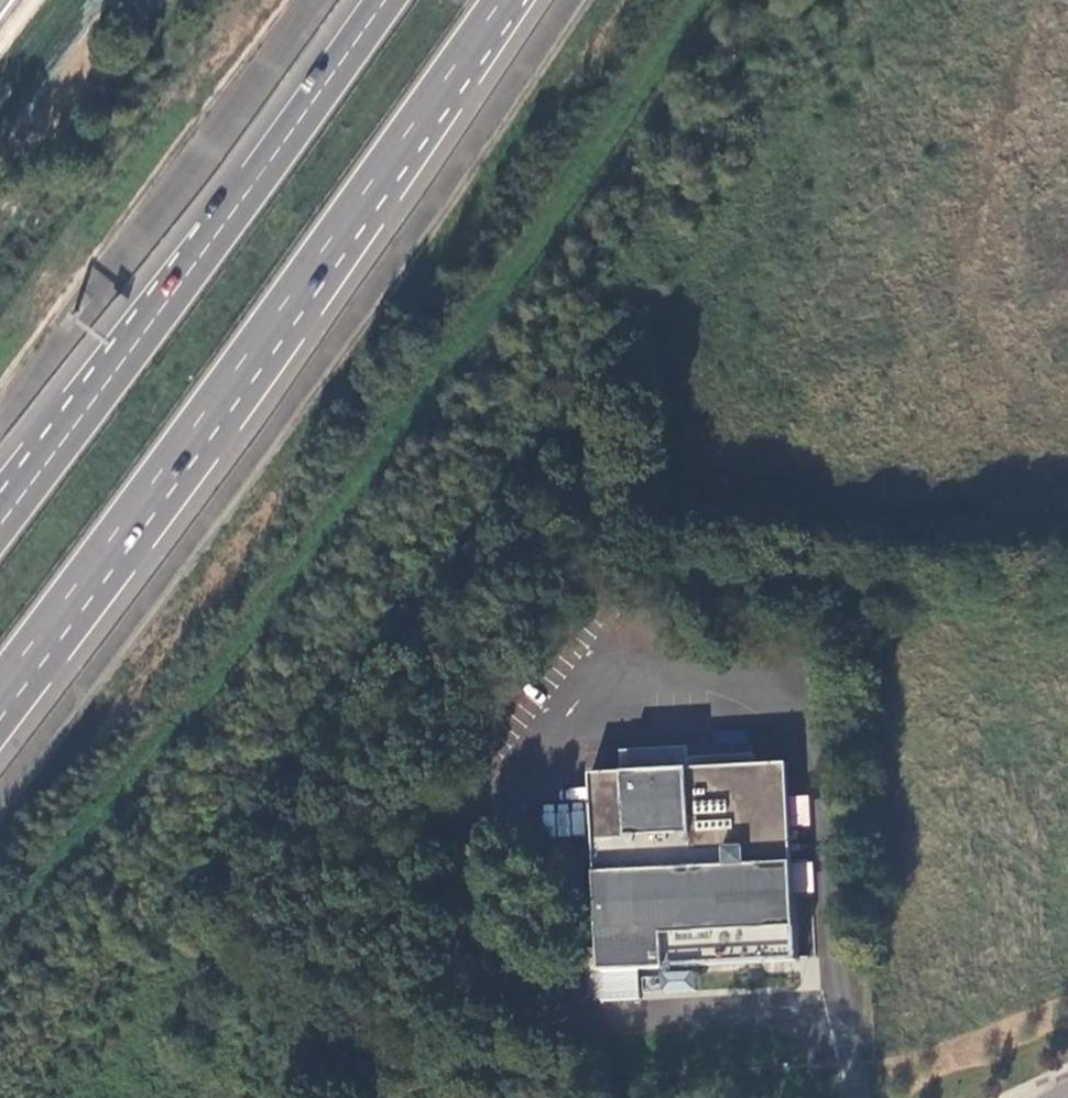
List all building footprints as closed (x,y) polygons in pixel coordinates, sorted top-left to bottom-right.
[(19,0),(0,0),(0,26),(19,0)] [(791,765),(609,774),(613,840),(596,841),(603,973),(801,963),(791,765)] [(609,774),(593,775),(596,841),(613,840),(609,774)]
